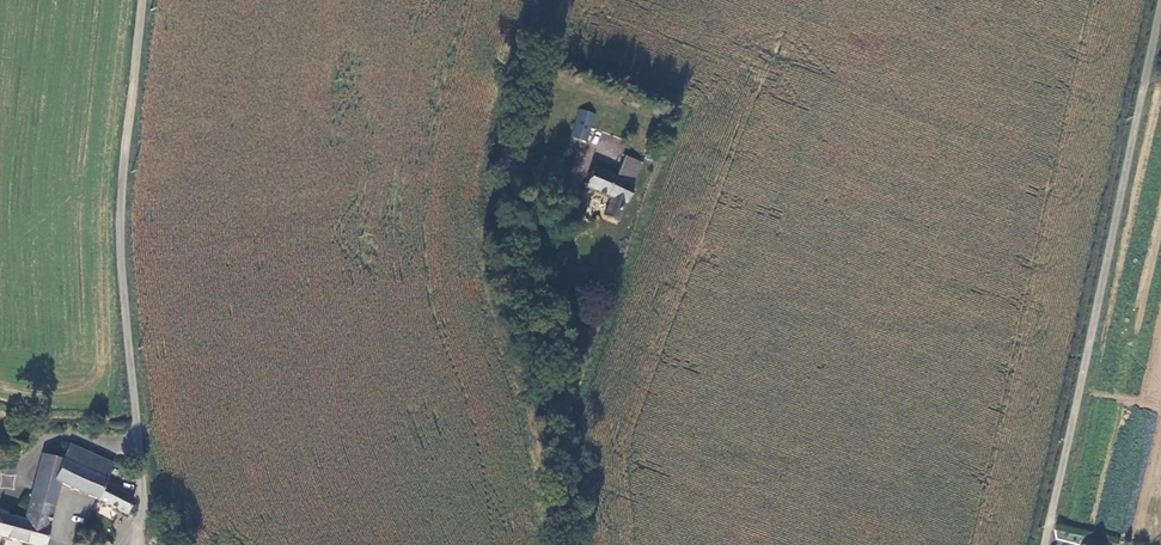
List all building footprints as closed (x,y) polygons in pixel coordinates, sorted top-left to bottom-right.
[(578,110),(568,139),(585,144),(594,115),(578,110)] [(614,177),(594,169),(586,187),(611,198),(603,217),(616,222),(626,197),(641,164),(622,156),(614,177)] [(61,484),(110,506),(116,491),(117,490),(106,484),(114,464),(72,446),(66,460),(42,453),(24,521),(0,514),(0,536),(34,544),(43,544),(48,529),(47,528),(61,484)] [(127,514),(134,500),(116,491),(110,506),(127,514)]
